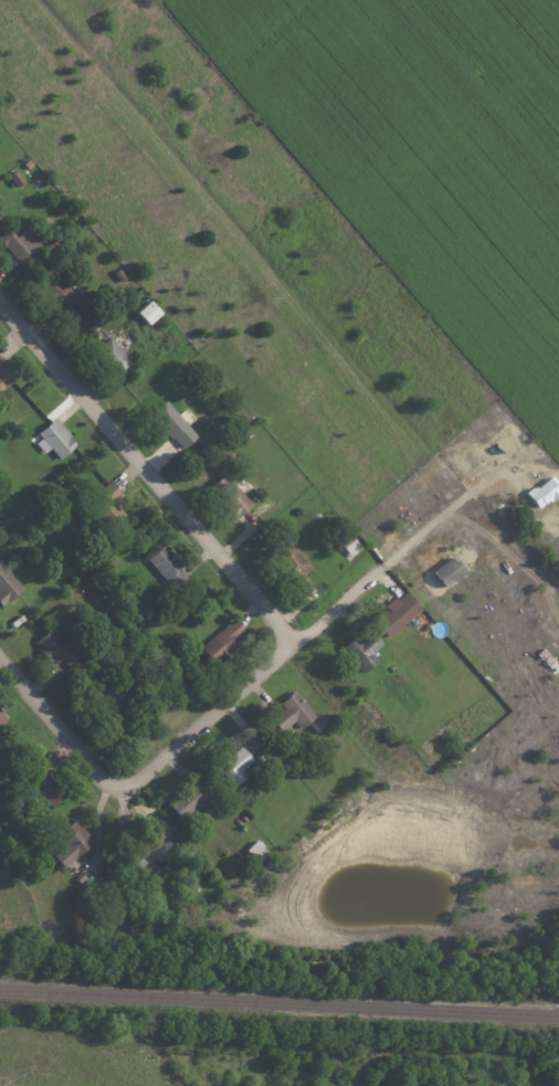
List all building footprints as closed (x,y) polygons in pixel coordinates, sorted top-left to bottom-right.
[(4,174),(12,186),(19,180),(12,169),(4,174)] [(16,230),(9,223),(0,231),(0,245),(16,263),(38,243),(21,225),(16,230)] [(53,312),(71,294),(53,277),(36,295),(53,312)] [(156,312),(144,299),(131,312),(143,324),(156,312)] [(112,374),(128,360),(106,336),(91,350),(112,374)] [(194,435),(163,400),(149,413),(180,448),(194,435)] [(41,453),(46,448),(56,458),(73,442),(50,417),(27,438),(41,453)] [(249,502),(221,473),(205,488),(233,518),(249,502)] [(557,491),(545,475),(521,493),(533,509),(557,491)] [(111,499),(118,494),(108,481),(89,494),(110,523),(122,514),(111,499)] [(334,543),(346,557),(357,547),(345,533),(334,543)] [(270,554),(296,582),(310,569),(284,541),(270,554)] [(150,551),(142,559),(166,581),(179,567),(164,553),(159,559),(150,551)] [(459,570),(447,556),(427,572),(439,587),(459,570)] [(0,558),(0,601),(20,587),(0,558)] [(416,609),(400,590),(368,617),(385,636),(416,609)] [(209,663),(241,633),(228,618),(196,648),(209,663)] [(57,658),(65,667),(72,661),(45,628),(29,641),(48,665),(57,658)] [(368,652),(378,645),(366,631),(354,641),(349,635),(336,646),(358,672),(374,659),(368,652)] [(276,702),(281,708),(267,720),(277,732),(292,719),(298,727),(312,715),(291,689),(276,702)] [(307,724),(314,732),(326,722),(319,714),(307,724)] [(220,748),(205,762),(230,789),(243,777),(238,771),(250,760),(236,745),(227,754),(220,748)] [(28,785),(43,809),(53,803),(38,779),(28,785)] [(185,786),(164,805),(177,820),(208,792),(201,784),(191,793),(185,786)] [(50,854),(62,867),(91,840),(71,818),(53,835),(61,844),(50,854)] [(162,830),(143,847),(157,862),(175,845),(162,830)]
